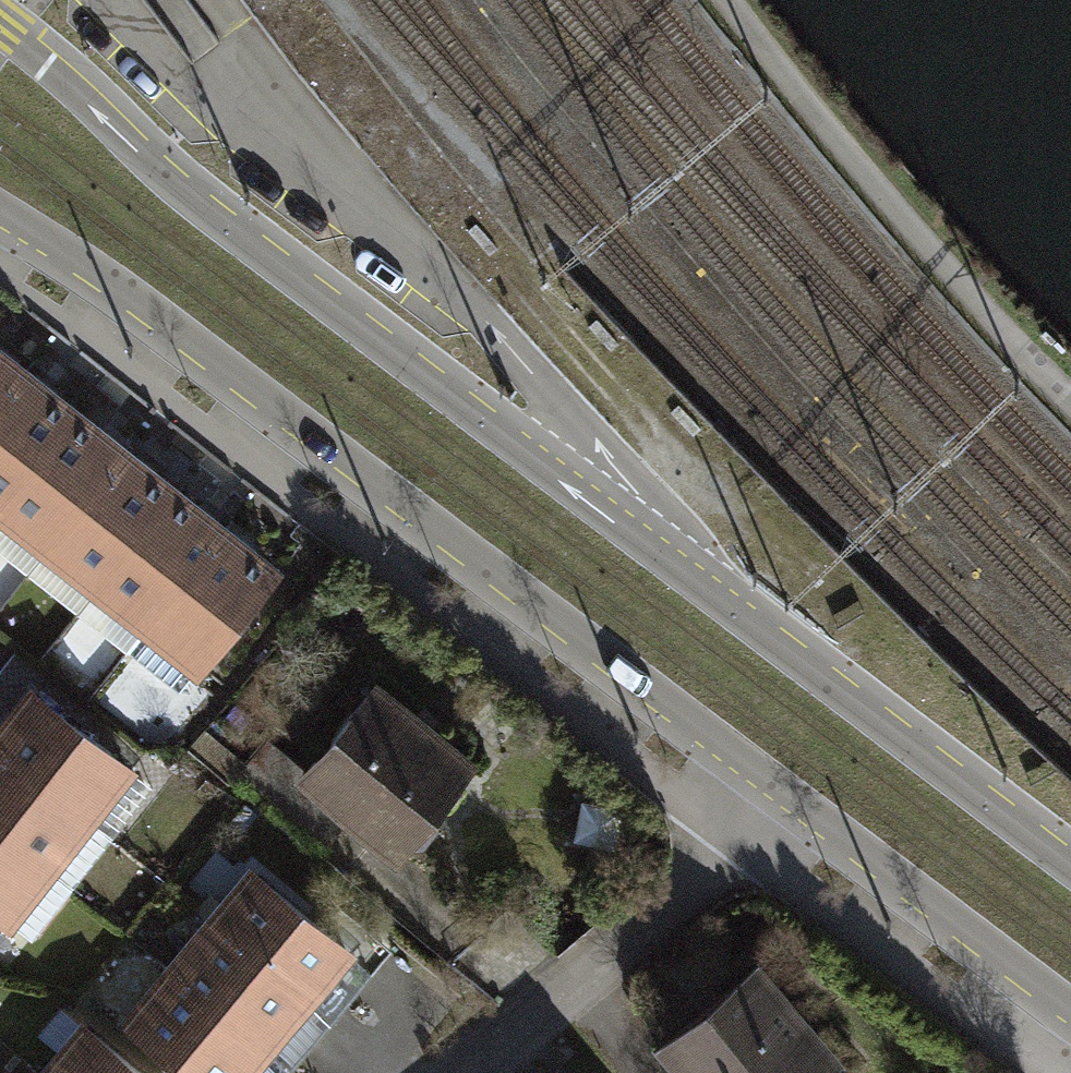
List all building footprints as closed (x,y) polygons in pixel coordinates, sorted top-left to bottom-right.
[(0,339),(0,515),(200,672),(287,563),(243,529),(188,486),(143,451),(97,415),(51,379),(7,344),(0,339)] [(29,680),(0,718),(0,915),(126,757),(29,680)] [(467,754),(376,682),(299,778),(389,850),(467,754)] [(116,1019),(177,1072),(247,1072),(255,1064),(295,1018),(337,971),(353,952),(248,864),(116,1019)] [(747,963),(654,1041),(681,1072),(819,1072),(831,1063),(747,963)] [(81,1020),(37,1072),(145,1072),(81,1020)]
